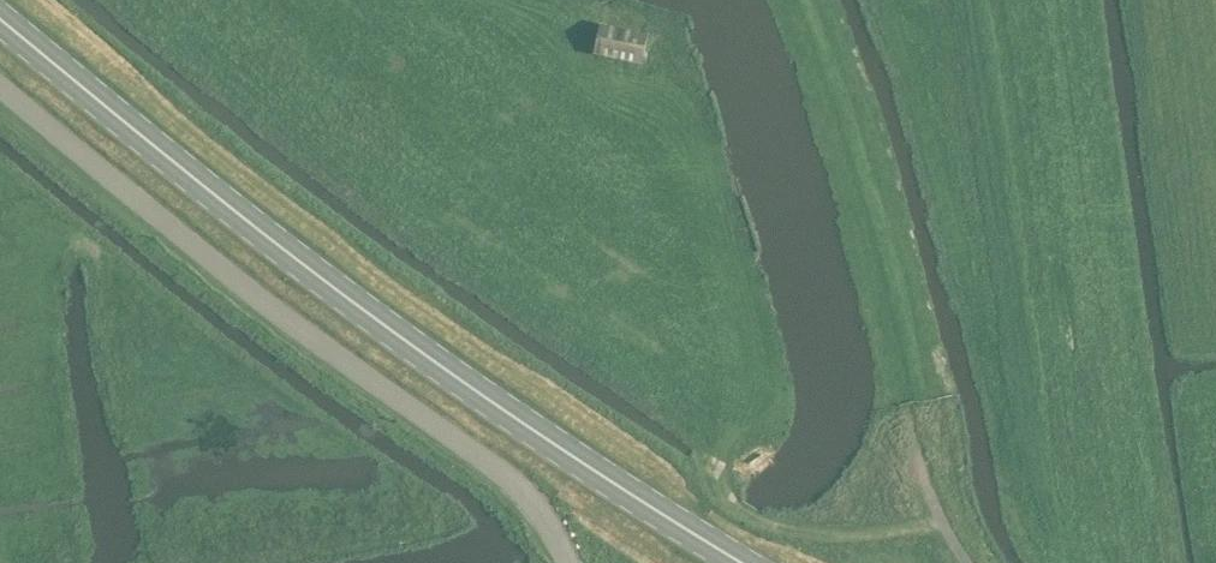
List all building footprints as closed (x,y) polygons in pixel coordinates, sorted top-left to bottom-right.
[(600,24),(594,54),(642,65),(642,63),(656,65),(661,39),(648,36),(648,33),(600,24)]
